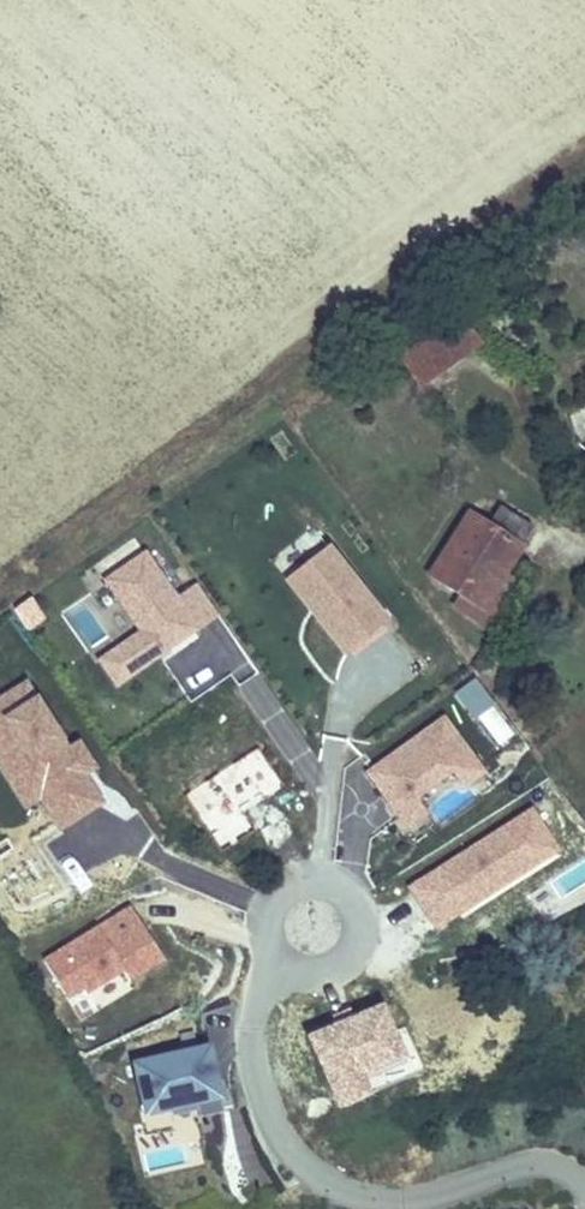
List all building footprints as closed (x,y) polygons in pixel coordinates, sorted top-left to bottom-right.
[(462,313),(403,355),(425,384),(485,342),(462,313)] [(475,514),(429,580),(479,611),(533,533),(499,510),(491,524),(475,514)] [(388,616),(327,540),(278,576),(343,652),(388,616)] [(173,591),(143,545),(100,574),(105,585),(82,602),(109,636),(85,652),(114,687),(218,616),(192,580),(173,591)] [(34,594),(12,608),(24,627),(46,614),(34,594)] [(478,676),(454,683),(464,716),(487,709),(478,676)] [(24,677),(0,691),(0,774),(22,808),(37,798),(57,828),(101,800),(84,773),(96,767),(75,734),(66,741),(24,677)] [(485,771),(440,711),(361,769),(402,829),(425,811),(416,795),(449,772),(463,787),(485,771)] [(530,804),(403,883),(430,930),(561,848),(530,804)] [(162,956),(127,902),(59,938),(62,944),(40,956),(65,994),(78,987),(83,992),(120,969),(126,980),(162,956)] [(403,1051),(378,998),(300,1029),(333,1103),(367,1090),(360,1071),(403,1051)] [(222,1110),(204,1036),(127,1056),(141,1109),(169,1107),(171,1121),(222,1110)]
